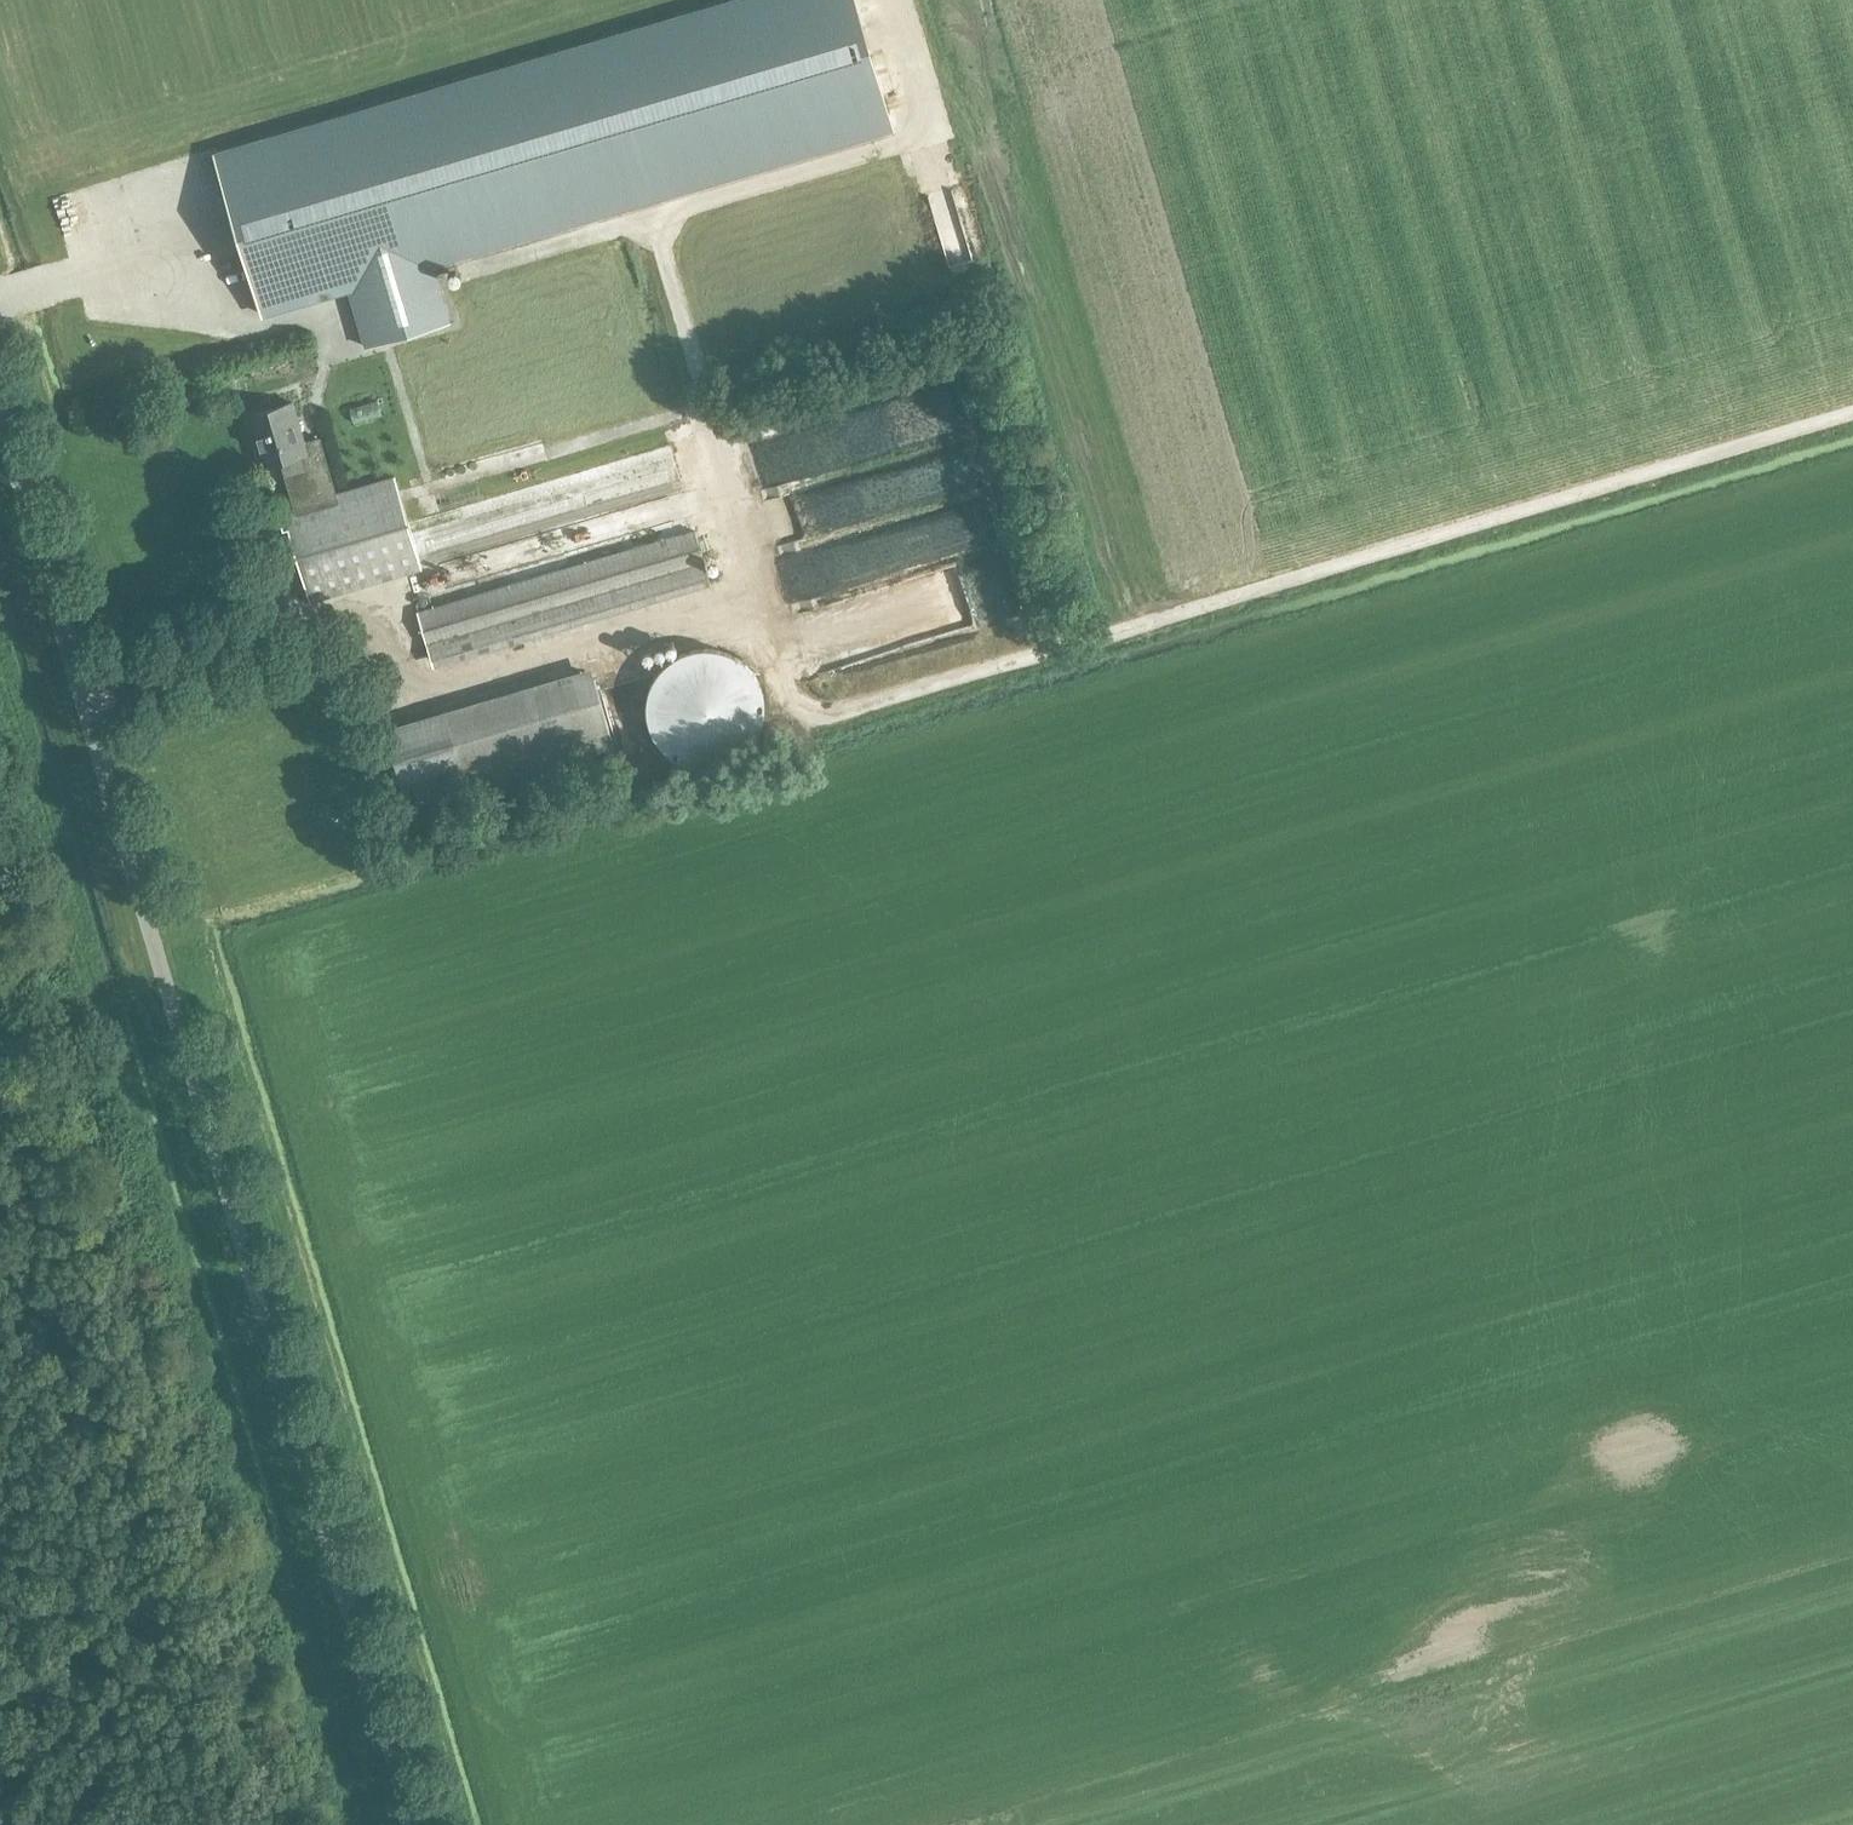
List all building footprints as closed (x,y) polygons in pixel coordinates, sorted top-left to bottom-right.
[(434,326),(451,321),(433,262),(892,127),(855,0),(740,0),(215,155),(262,313),(349,288),(366,346),(382,341),(379,331),(431,316),(434,326)] [(878,396),(746,434),(760,482),(790,493),(768,499),(767,502),(796,512),(799,523),(795,534),(781,538),(780,541),(811,532),(867,515),(873,498),(881,501),(903,494),(914,498),(922,473),(879,459),(924,446),(931,425),(941,422),(944,414),(937,391),(897,403),(878,396)] [(293,402),(246,416),(246,417),(251,416),(260,447),(256,448),(261,467),(281,461),(284,471),(293,468),(300,490),(290,493),(294,507),(336,494),(320,437),(304,442),(299,422),(294,423),(289,404),(293,403),(293,402)] [(294,507),(283,510),(310,601),(422,568),(418,555),(408,523),(400,494),(395,477),(348,491),(336,494),(294,507)] [(949,523),(958,547),(986,537),(977,513),(949,523)] [(431,659),(709,577),(695,530),(417,612),(431,659)] [(656,676),(654,680),(652,684),(650,689),(648,693),(647,698),(647,703),(647,708),(647,713),(647,717),(648,722),(649,727),(651,731),(653,736),(655,740),(658,744),(661,748),(664,752),(668,755),(672,758),(676,761),(680,763),(684,765),(689,767),(693,768),(698,769),(703,770),(708,770),(713,770),(717,769),(722,768),(727,767),(731,765),(736,763),(740,761),(744,758),(748,755),(751,752),(755,748),(758,744),(760,740),(763,736),(765,732),(766,727),(768,722),(768,718),(769,713),(769,708),(769,703),(768,698),(767,694),(766,689),(764,685),(762,680),(760,676),(757,672),(754,668),(751,665),(748,662),(744,659),(740,656),(736,654),(731,652),(727,650),(722,649),(718,648),(713,647),(708,647),(703,647),(699,648),(694,649),(689,650),(685,652),(680,654),(676,656),(672,659),(669,661),(665,665),(662,668),(659,672),(656,676)] [(408,806),(614,745),(594,678),(388,739),(408,806)]
